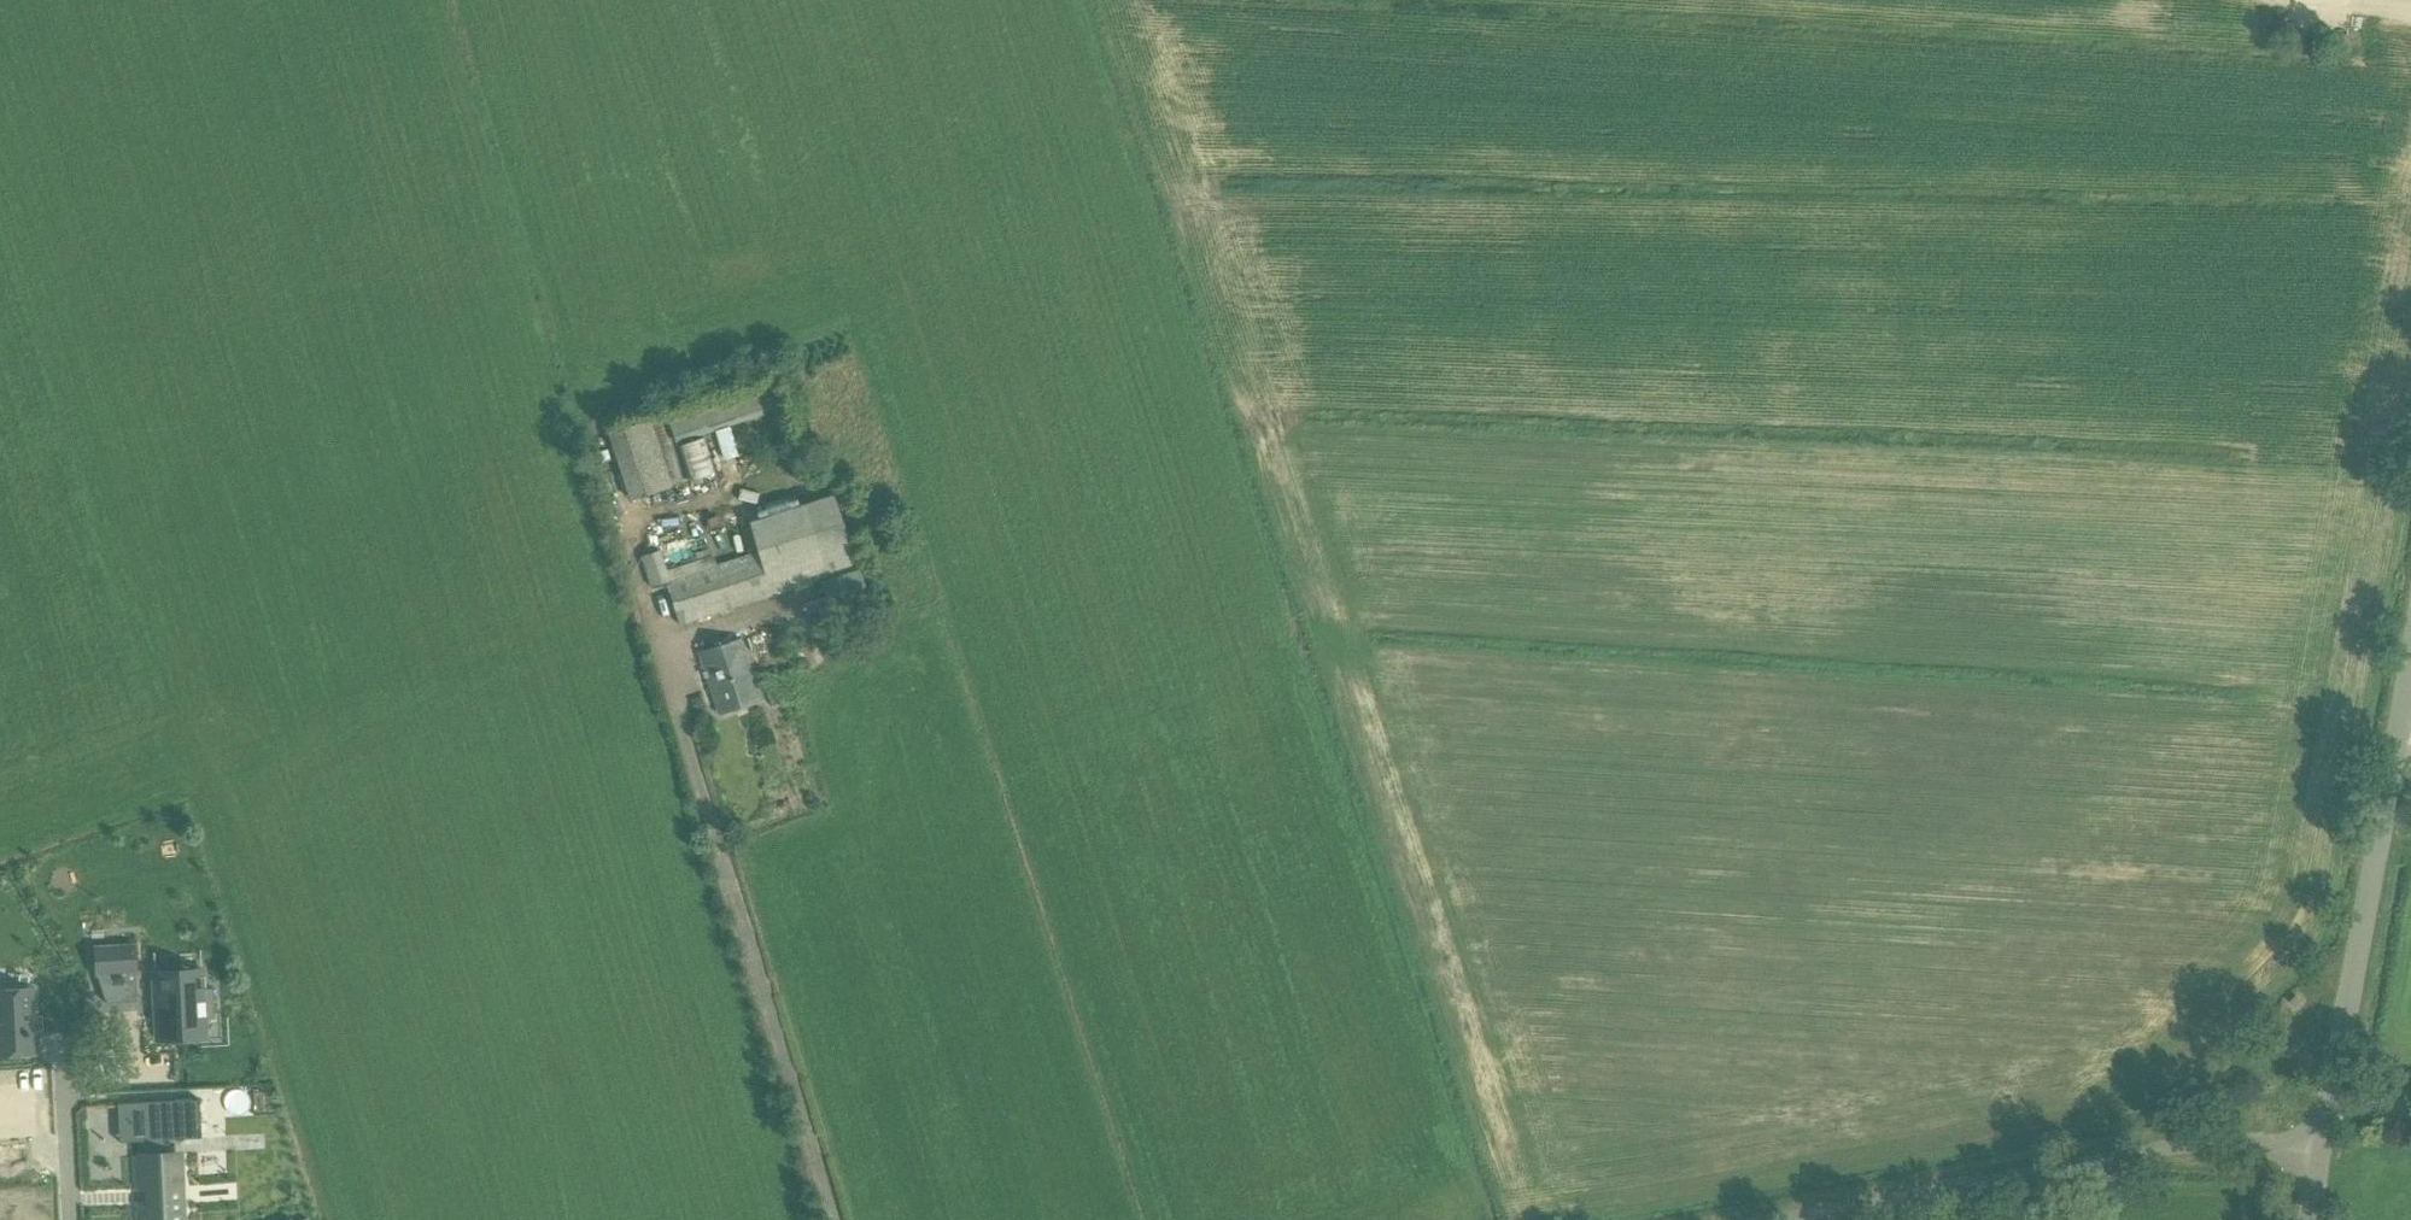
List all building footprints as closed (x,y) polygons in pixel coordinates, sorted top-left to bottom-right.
[(767,384),(666,415),(675,444),(678,443),(679,446),(704,438),(703,433),(775,411),(767,384)] [(630,501),(673,486),(683,483),(661,415),(651,418),(608,434),(630,501)] [(704,438),(679,446),(690,480),(715,472),(704,438)] [(857,568),(843,524),(833,493),(749,521),(750,526),(741,529),(749,555),(717,565),(713,554),(711,555),(708,543),(692,548),(695,560),(666,569),(660,549),(641,556),(651,587),(667,582),(680,626),(857,568)] [(720,714),(761,701),(742,640),(700,654),(720,714)] [(773,707),(787,703),(780,682),(766,687),(773,707)] [(134,947),(96,948),(97,976),(106,1004),(137,1003),(134,947)] [(162,1018),(156,1018),(157,1041),(205,1039),(204,1020),(214,1020),(213,989),(197,990),(197,976),(160,977),(162,1018)] [(41,1058),(37,992),(0,994),(0,1060),(41,1058)] [(2303,1004),(2296,998),(2289,1004),(2296,1011),(2303,1004)] [(21,1140),(14,1086),(0,1088),(0,1143),(21,1140)] [(117,1102),(119,1141),(141,1141),(141,1155),(136,1155),(139,1219),(179,1219),(176,1154),(165,1154),(165,1139),(172,1139),(170,1100),(117,1102)] [(205,1113),(187,1116),(190,1137),(208,1135),(205,1113)] [(273,1121),(215,1136),(222,1163),(280,1148),(273,1121)] [(28,1195),(25,1144),(0,1145),(0,1196),(28,1195)] [(270,1153),(211,1175),(221,1200),(250,1189),(255,1203),(284,1192),(270,1153)]
